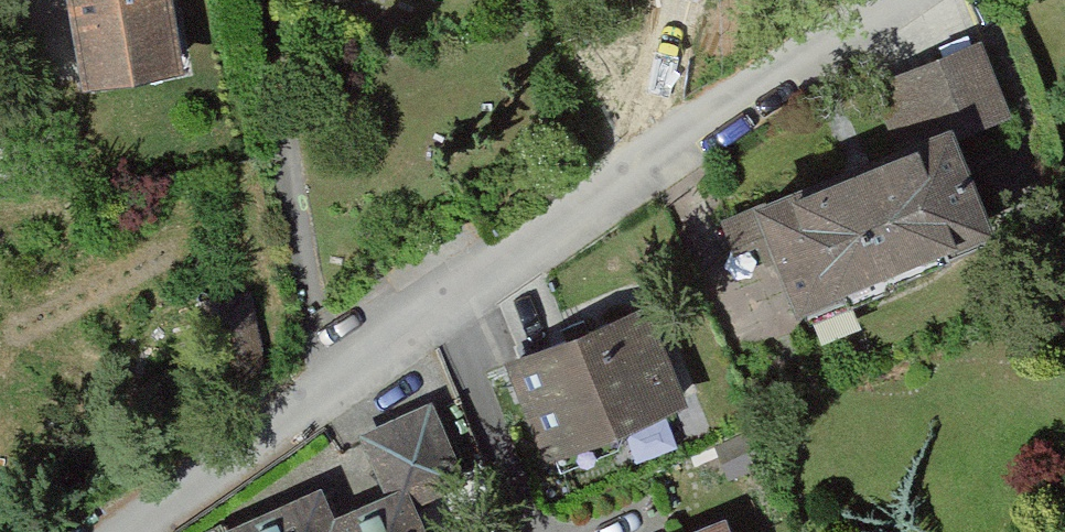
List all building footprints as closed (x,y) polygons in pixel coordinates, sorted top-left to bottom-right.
[(88,97),(196,80),(184,0),(72,0),(88,97)] [(984,43),(895,81),(922,146),(962,129),(1012,108),(984,43)] [(922,146),(762,215),(811,331),(1012,245),(962,129),(922,146)] [(254,299),(197,305),(205,381),(262,375),(254,299)] [(512,367),(556,475),(704,416),(660,308),(512,367)] [(441,403),(360,440),(393,509),(473,472),(441,403)] [(335,467),(210,531),(369,531),(335,467)] [(705,531),(739,531),(734,521),(705,531)]
